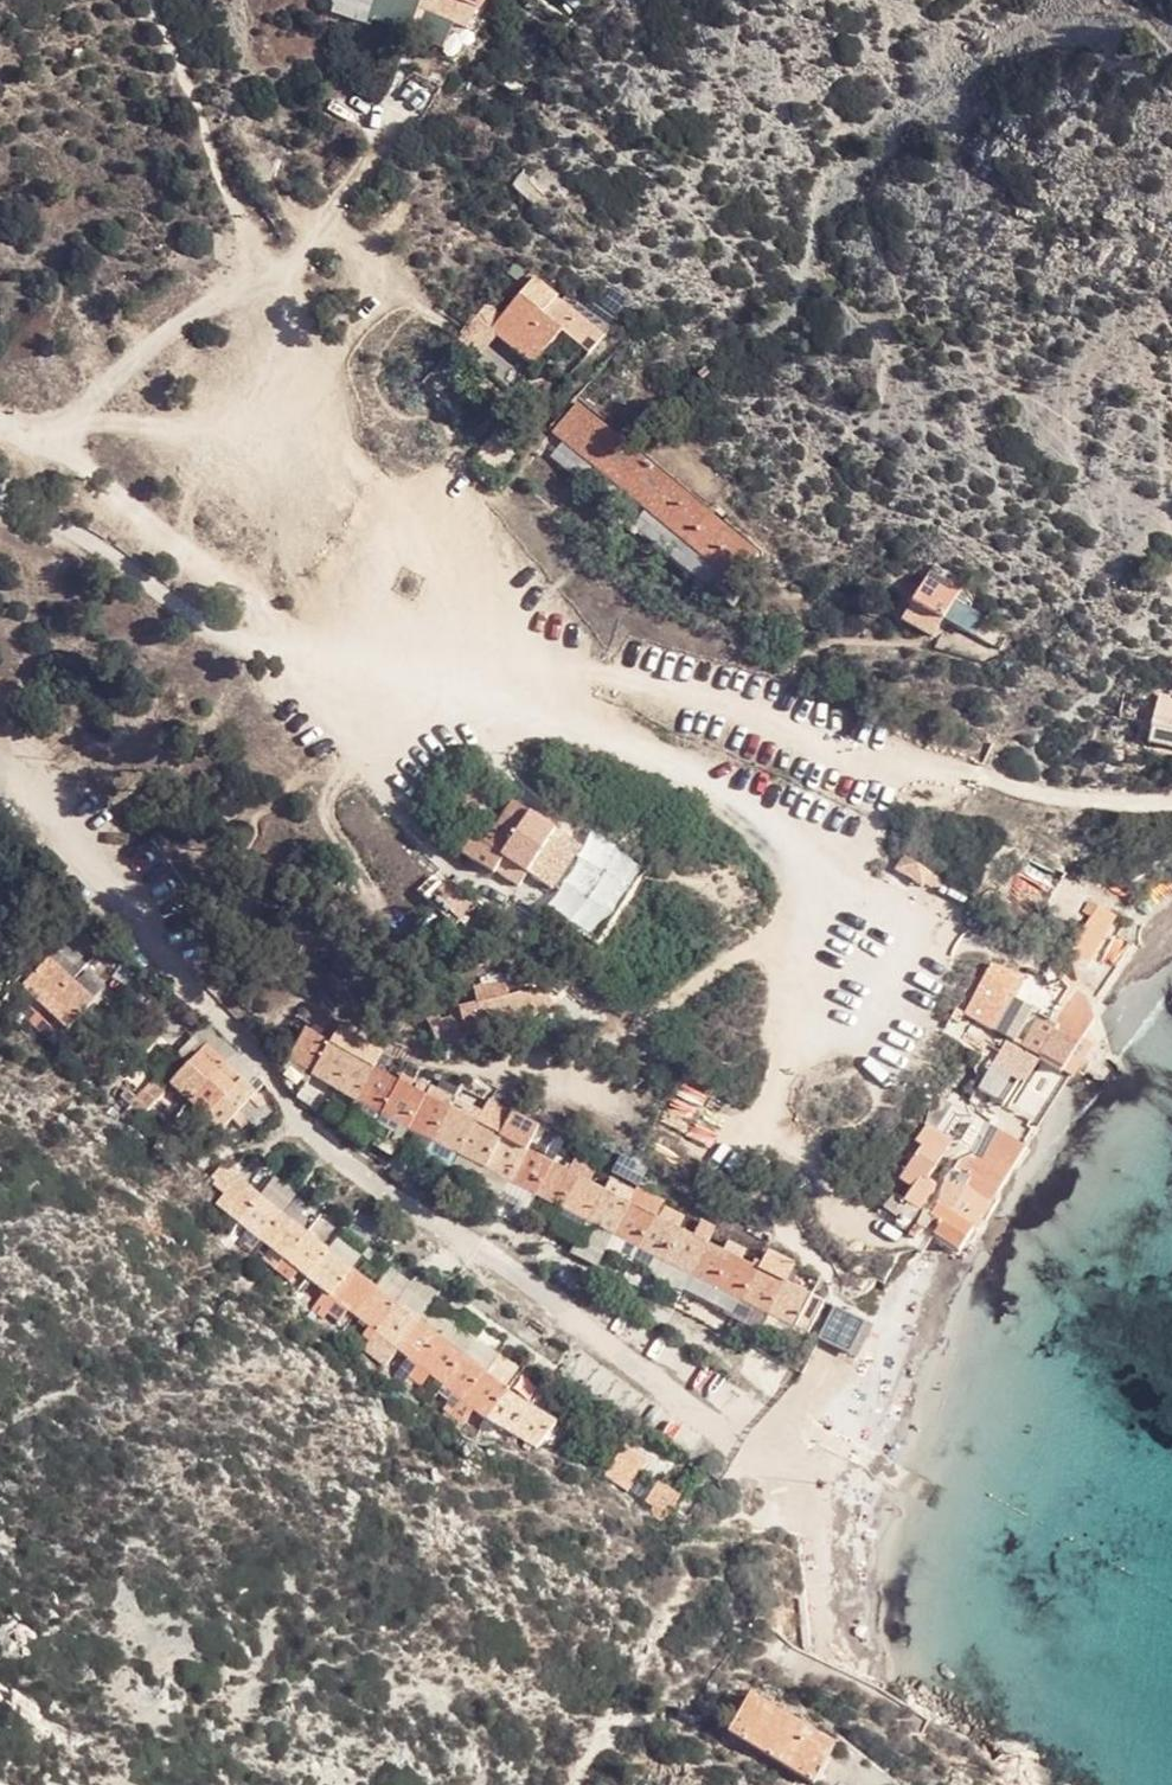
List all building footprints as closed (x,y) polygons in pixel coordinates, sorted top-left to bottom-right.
[(418,6),(478,31),(490,0),(420,0),(418,6)] [(543,315),(560,296),(536,275),(519,294),(543,315)] [(499,315),(488,329),(495,335),(530,365),(562,329),(591,354),(607,336),(560,296),(543,315),(519,294),(499,315)] [(477,358),(495,335),(488,329),(499,315),(485,304),(455,340),(477,358)] [(556,433),(578,452),(602,424),(580,406),(556,433)] [(578,452),(602,472),(626,445),(602,424),(578,452)] [(602,472),(624,492),(648,464),(626,445),(602,472)] [(624,492),(645,511),(669,483),(648,464),(624,492)] [(693,503),(669,483),(645,511),(669,532),(693,503)] [(693,503),(669,532),(692,551),(715,523),(693,503)] [(692,551),(714,569),(738,542),(715,523),(692,551)] [(738,542),(714,569),(737,588),(761,560),(738,542)] [(928,570),(909,603),(940,621),(959,588),(928,570)] [(940,621),(909,603),(899,620),(930,638),(940,621)] [(975,635),(983,617),(955,605),(947,624),(975,635)] [(1151,722),(1171,728),(1171,697),(1158,693),(1151,722)] [(498,798),(478,786),(459,813),(479,825),(498,798)] [(502,833),(517,843),(532,820),(517,811),(502,833)] [(559,837),(532,820),(517,843),(504,862),(507,865),(525,877),(531,880),(559,837)] [(517,843),(502,833),(488,852),(504,862),(517,843)] [(531,880),(555,896),(583,853),(559,837),(531,880)] [(517,888),(525,877),(507,865),(504,862),(488,852),(470,840),(459,858),(490,876),(493,872),(517,888)] [(469,898),(449,886),(436,906),(456,918),(469,898)] [(1075,981),(1118,919),(1096,904),(1095,905),(1087,899),(1081,910),(1090,915),(1060,966),(1075,981)] [(44,961),(16,989),(62,1032),(90,1004),(44,961)] [(963,1013),(989,1029),(1004,995),(1012,999),(1024,978),(989,967),(963,1013)] [(459,1013),(465,1038),(552,1016),(548,1000),(537,992),(506,1001),(502,984),(472,990),(477,1008),(459,1013)] [(1034,1058),(1059,1073),(1078,1038),(1083,1031),(1092,1019),(1085,996),(1075,988),(1054,1023),(1034,1058)] [(1020,1047),(1034,1058),(1054,1023),(1038,1016),(1020,1047)] [(1059,1073),(1070,1079),(1088,1049),(1083,1031),(1078,1038),(1059,1073)] [(337,1035),(329,1051),(352,1065),(355,1066),(362,1050),(337,1035)] [(287,1065),(310,1080),(329,1051),(305,1036),(287,1065)] [(1023,1085),(1035,1063),(1009,1047),(995,1069),(1023,1085)] [(184,1070),(204,1092),(226,1070),(205,1050),(184,1070)] [(355,1066),(371,1077),(379,1060),(362,1050),(355,1066)] [(329,1051),(310,1080),(334,1097),(352,1065),(329,1051)] [(1045,1099),(1059,1073),(1034,1058),(1035,1063),(1023,1085),(1045,1099)] [(334,1097),(353,1107),(371,1077),(355,1066),(352,1065),(334,1097)] [(980,1093),(1008,1112),(1023,1085),(995,1069),(980,1093)] [(164,1088),(185,1109),(204,1092),(184,1070),(164,1088)] [(226,1070),(204,1092),(233,1121),(255,1100),(226,1070)] [(1045,1099),(1054,1104),(1070,1079),(1059,1073),(1045,1099)] [(353,1107),(379,1122),(396,1090),(371,1077),(353,1107)] [(1008,1112),(1030,1126),(1045,1099),(1023,1085),(1008,1112)] [(396,1090),(379,1122),(406,1135),(424,1105),(396,1090)] [(204,1092),(185,1109),(215,1139),(233,1121),(204,1092)] [(1030,1126),(1038,1129),(1054,1104),(1045,1099),(1030,1126)] [(424,1105),(406,1135),(431,1149),(448,1118),(424,1105)] [(142,1118),(154,1129),(163,1120),(151,1108),(142,1118)] [(499,1145),(511,1122),(483,1110),(474,1131),(499,1145)] [(448,1118),(431,1149),(458,1162),(474,1131),(448,1118)] [(484,1176),(510,1189),(527,1155),(537,1137),(511,1122),(499,1145),(484,1176)] [(972,1155),(1005,1176),(1023,1146),(989,1124),(972,1155)] [(917,1178),(923,1182),(949,1145),(926,1127),(912,1142),(919,1148),(898,1178),(909,1190),(917,1178)] [(474,1131),(458,1162),(484,1176),(499,1145),(474,1131)] [(527,1155),(510,1189),(536,1202),(553,1169),(527,1155)] [(964,1188),(989,1205),(1005,1176),(972,1155),(957,1163),(948,1180),(956,1184),(964,1188)] [(536,1202),(560,1215),(577,1182),(591,1188),(596,1178),(570,1164),(565,1175),(553,1169),(536,1202)] [(916,1213),(933,1188),(923,1182),(917,1178),(909,1190),(900,1203),(916,1213)] [(214,1195),(222,1202),(232,1188),(225,1181),(214,1195)] [(934,1206),(971,1231),(989,1205),(964,1188),(956,1184),(954,1188),(942,1181),(934,1206)] [(577,1182),(560,1215),(588,1229),(605,1195),(591,1188),(577,1182)] [(588,1229),(613,1242),(631,1209),(618,1202),(623,1191),(610,1185),(605,1195),(588,1229)] [(255,1205),(232,1188),(222,1202),(213,1214),(235,1231),(255,1205)] [(613,1242),(639,1256),(656,1222),(661,1211),(636,1198),(631,1209),(613,1242)] [(235,1231),(260,1251),(280,1223),(255,1205),(235,1231)] [(971,1231),(934,1206),(930,1212),(928,1212),(925,1216),(922,1214),(906,1235),(912,1241),(927,1225),(936,1230),(931,1237),(953,1255),(971,1231)] [(665,1214),(660,1224),(678,1233),(682,1223),(665,1214)] [(665,1269),(683,1235),(678,1233),(660,1224),(656,1222),(639,1256),(665,1269)] [(260,1251),(283,1268),(304,1241),(280,1223),(260,1251)] [(696,1243),(683,1235),(665,1269),(691,1284),(709,1248),(717,1234),(704,1226),(696,1243)] [(283,1268),(304,1284),(325,1259),(304,1241),(283,1268)] [(729,1247),(725,1256),(734,1262),(740,1265),(745,1256),(729,1247)] [(691,1284),(716,1297),(734,1262),(725,1256),(709,1248),(691,1284)] [(763,1266),(745,1256),(740,1265),(758,1275),(763,1266)] [(785,1289),(793,1270),(767,1256),(763,1266),(758,1275),(785,1289)] [(304,1284),(330,1304),(349,1278),(325,1259),(304,1284)] [(716,1297),(740,1308),(758,1275),(740,1265),(734,1262),(716,1297)] [(740,1308),(767,1323),(785,1289),(758,1275),(740,1308)] [(349,1278),(330,1304),(352,1321),(372,1295),(349,1278)] [(767,1323),(791,1336),(810,1301),(785,1289),(767,1323)] [(352,1321),(375,1338),(395,1313),(372,1295),(352,1321)] [(791,1336),(806,1343),(824,1309),(810,1301),(791,1336)] [(864,1317),(834,1303),(818,1336),(829,1341),(848,1351),(864,1317)] [(395,1313),(375,1338),(397,1356),(418,1330),(395,1313)] [(397,1356),(419,1374),(441,1348),(418,1330),(397,1356)] [(442,1390),(462,1365),(441,1348),(419,1374),(442,1390)] [(442,1390),(462,1406),(484,1382),(462,1365),(442,1390)] [(484,1382),(462,1406),(488,1426),(490,1424),(506,1399),(484,1382)] [(490,1424),(515,1439),(530,1414),(506,1399),(490,1424)] [(530,1414),(515,1439),(539,1454),(555,1429),(530,1414)] [(606,1487),(626,1496),(634,1482),(615,1472),(606,1487)] [(674,1495),(657,1485),(648,1501),(662,1511),(674,1495)] [(835,1752),(749,1699),(725,1736),(803,1784),(814,1784),(835,1752)]
